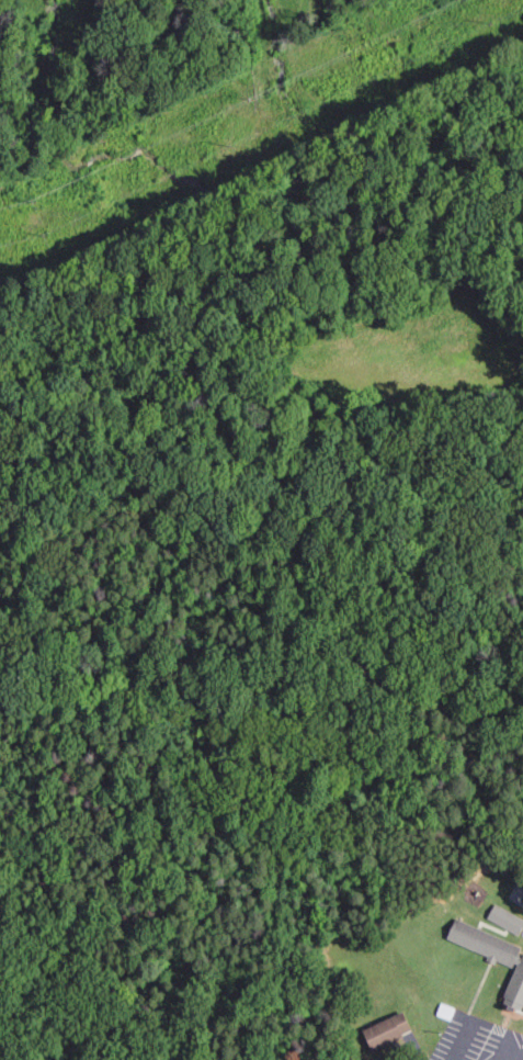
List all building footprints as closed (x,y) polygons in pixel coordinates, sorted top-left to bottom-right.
[(521,934),(522,929),(522,917),(495,904),(488,919),(521,934)] [(514,941),(520,928),(485,909),(479,923),(514,941)] [(522,1011),(522,962),(443,924),(437,946),(505,971),(494,1001),(492,1007),(521,1016),(522,1011)] [(407,1037),(396,1017),(355,1034),(365,1057),(407,1037)]
